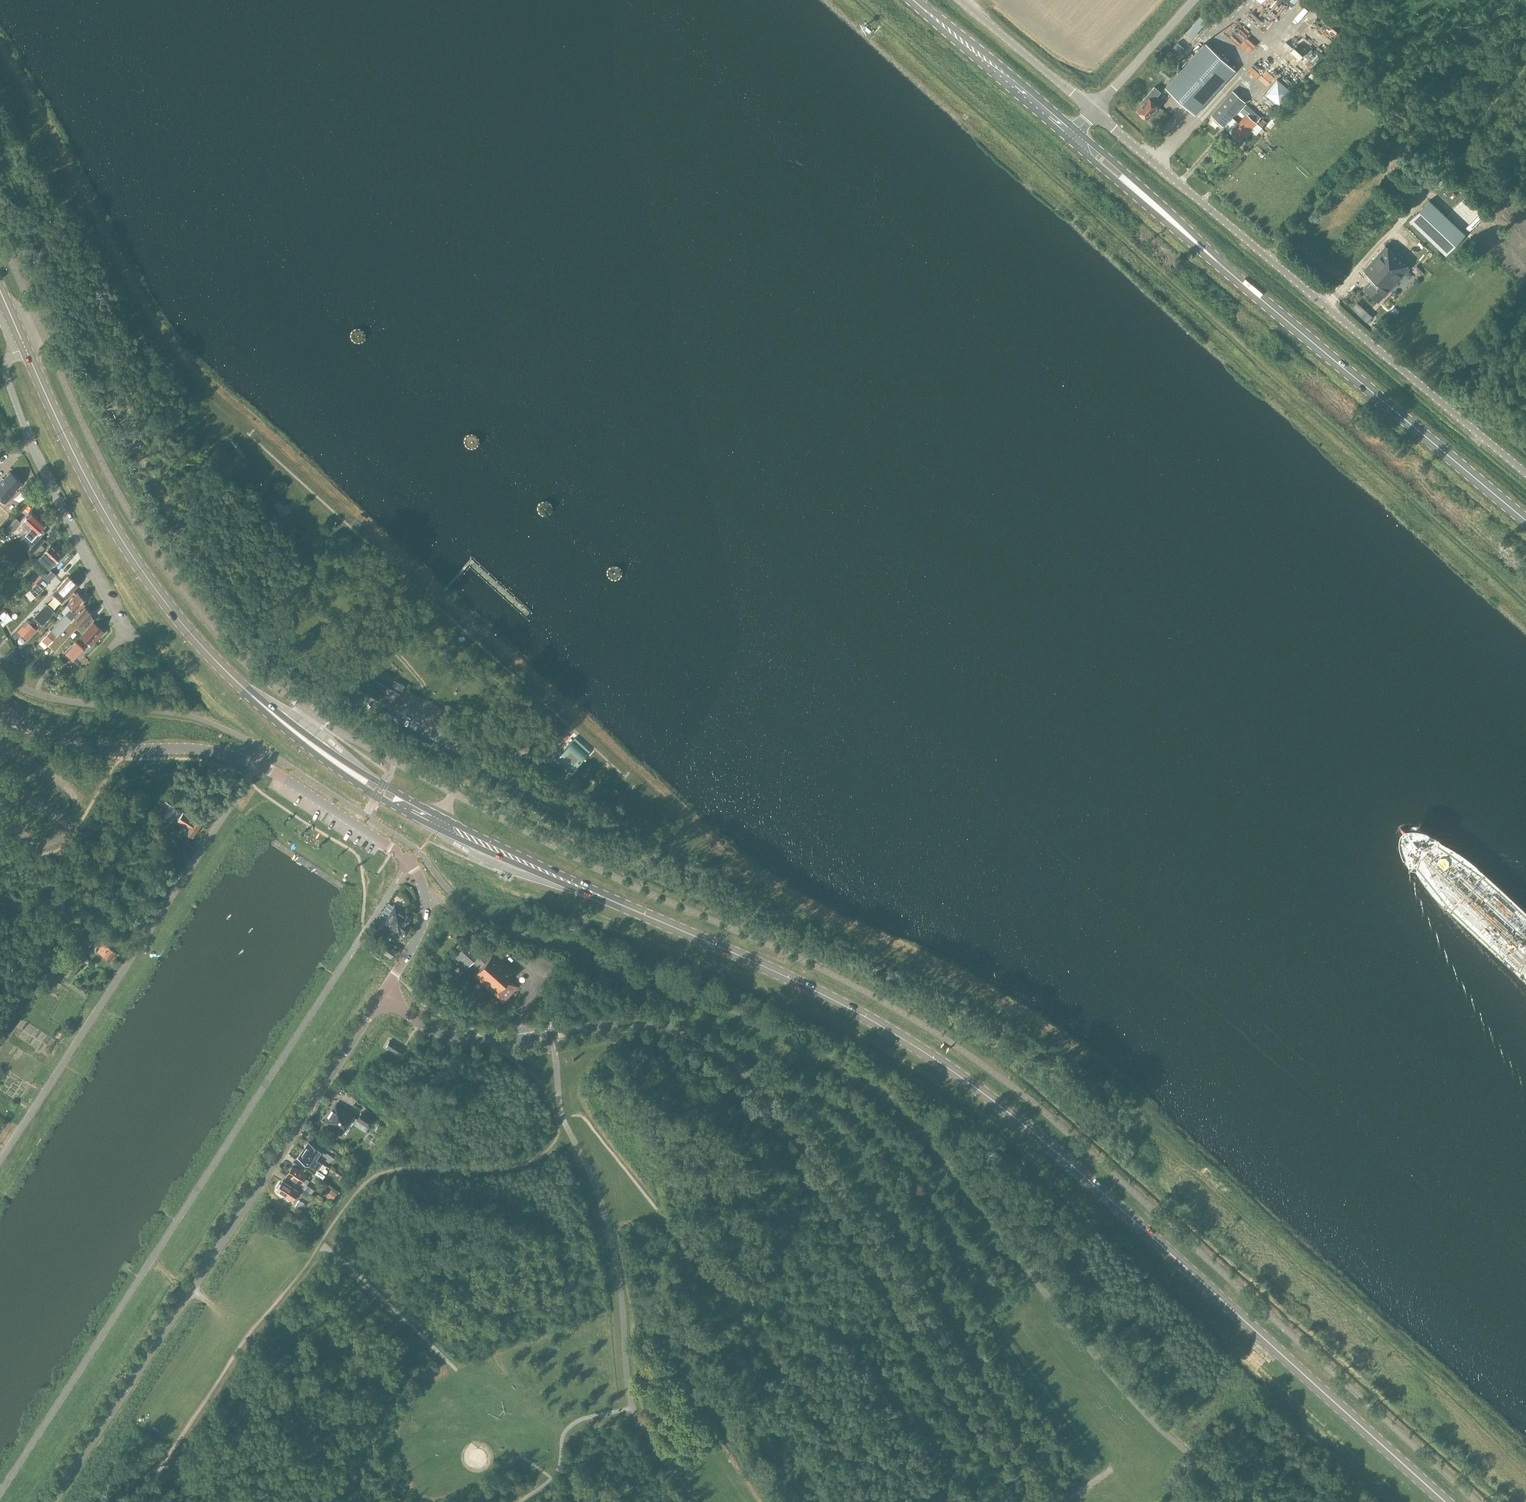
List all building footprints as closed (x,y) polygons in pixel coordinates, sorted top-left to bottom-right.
[(1308,19),(1315,25),(1321,18),(1314,12),(1308,19)] [(1236,69),(1206,43),(1166,87),(1196,114),(1236,69)] [(1167,65),(1161,70),(1168,78),(1173,73),(1167,65)] [(1278,78),(1266,92),(1282,106),(1294,91),(1278,78)] [(1161,92),(1155,86),(1142,101),(1140,103),(1142,105),(1138,110),(1142,114),(1142,115),(1145,118),(1146,117),(1148,119),(1158,106),(1153,101),(1161,92)] [(1245,102),(1233,91),(1211,115),(1223,125),(1245,102)] [(1240,111),(1246,117),(1239,124),(1234,119),(1225,127),(1239,140),(1247,131),(1248,132),(1261,118),(1252,110),(1246,104),(1240,111)] [(1410,221),(1446,256),(1466,236),(1430,201),(1410,221)] [(1365,289),(1379,302),(1410,269),(1386,247),(1365,270),(1374,279),(1365,289)] [(1352,308),(1368,322),(1374,315),(1358,301),(1352,308)] [(365,333),(362,330),(359,329),(356,329),(353,331),(351,334),(351,337),(352,341),(356,343),(360,343),(364,341),(365,337),(365,333)] [(479,443),(479,439),(476,436),(473,435),(469,435),(466,437),(465,440),(464,443),(466,447),(470,449),(474,449),(478,447),(479,443)] [(10,471),(3,478),(2,478),(0,480),(0,500),(5,504),(17,490),(16,489),(23,482),(10,471)] [(552,510),(552,506),(550,503),(546,502),(543,502),(540,504),(538,507),(538,510),(539,514),(543,516),(547,516),(551,514),(552,510)] [(21,521),(11,533),(19,540),(21,538),(25,533),(39,519),(32,513),(22,523),(21,521)] [(16,517),(3,531),(8,536),(11,533),(21,521),(16,517)] [(21,538),(19,540),(29,548),(27,550),(32,554),(34,553),(41,544),(45,540),(41,536),(40,536),(44,532),(41,529),(45,525),(39,519),(25,533),(21,538)] [(41,544),(34,553),(37,556),(45,548),(41,544)] [(42,553),(37,559),(48,569),(50,567),(52,565),(53,563),(62,554),(51,544),(47,548),(42,553)] [(622,574),(621,570),(619,567),(615,566),(612,566),(609,568),(607,571),(607,574),(609,578),(612,580),(617,580),(620,578),(622,574)] [(48,582),(56,574),(51,570),(47,574),(44,571),(40,575),(48,582)] [(57,587),(52,593),(62,602),(73,590),(78,585),(68,576),(57,587)] [(37,583),(32,588),(33,588),(41,595),(46,590),(37,583)] [(50,629),(41,639),(47,645),(48,645),(85,605),(85,604),(82,602),(85,599),(78,592),(67,604),(71,607),(50,629)] [(39,627),(41,629),(43,626),(42,625),(54,611),(46,603),(33,617),(41,624),(39,627)] [(85,605),(48,645),(55,651),(66,638),(65,637),(75,626),(82,633),(94,620),(90,617),(92,614),(86,608),(86,607),(85,605)] [(104,631),(93,621),(80,635),(91,645),(104,631)] [(22,625),(17,631),(27,640),(36,629),(28,622),(24,627),(22,625)] [(65,654),(73,661),(84,648),(76,641),(65,654)] [(28,657),(24,662),(30,667),(30,666),(34,662),(28,657)] [(39,674),(43,670),(34,662),(30,666),(39,674)] [(358,670),(350,684),(393,707),(405,685),(394,679),(390,687),(358,670)] [(571,741),(556,757),(571,770),(586,754),(571,741)] [(174,807),(175,806),(165,799),(156,813),(167,819),(171,813),(177,817),(180,811),(174,807)] [(184,831),(193,837),(202,823),(194,818),(194,819),(183,812),(178,820),(186,826),(184,831)] [(389,903),(370,931),(380,937),(388,925),(396,931),(398,928),(406,933),(410,927),(409,926),(405,924),(411,916),(410,915),(404,911),(403,912),(394,906),(389,903)] [(98,946),(95,950),(111,960),(117,951),(114,949),(116,946),(103,937),(100,941),(103,943),(100,947),(98,946)] [(453,954),(450,958),(457,964),(460,960),(466,965),(477,954),(480,950),(467,938),(453,954)] [(391,958),(396,950),(386,944),(381,952),(391,958)] [(474,973),(473,975),(494,994),(503,1001),(517,985),(508,978),(515,970),(494,951),(485,961),(474,973)] [(398,1054),(402,1048),(389,1040),(386,1046),(398,1054)] [(352,1115),(336,1104),(325,1120),(342,1131),(352,1115)] [(374,1119),(362,1111),(357,1118),(369,1126),(374,1119)] [(341,1144),(335,1140),(332,1146),(338,1150),(341,1144)] [(308,1141),(303,1149),(321,1160),(323,1157),(329,1161),(333,1156),(327,1151),(326,1153),(308,1141)] [(322,1161),(321,1160),(303,1149),(298,1156),(317,1168),(322,1161)] [(348,1162),(342,1159),(339,1163),(345,1167),(348,1162)] [(300,1169),(293,1165),(287,1173),(300,1182),(301,1181),(306,1184),(309,1179),(304,1176),(306,1173),(303,1172),(304,1170),(301,1167),(300,1169)] [(291,1198),(294,1194),(295,1195),(298,1190),(283,1180),(281,1182),(279,1182),(278,1185),(278,1186),(277,1189),(288,1196),(287,1198),(289,1200),(290,1198),(291,1198)] [(304,1188),(311,1193),(312,1194),(315,1190),(307,1184),(304,1188)] [(308,1199),(312,1194),(311,1193),(304,1188),(300,1194),(308,1199)] [(336,1192),(331,1189),(326,1196),(331,1200),(336,1192)] [(299,1199),(296,1204),(301,1208),(305,1202),(299,1199)]
